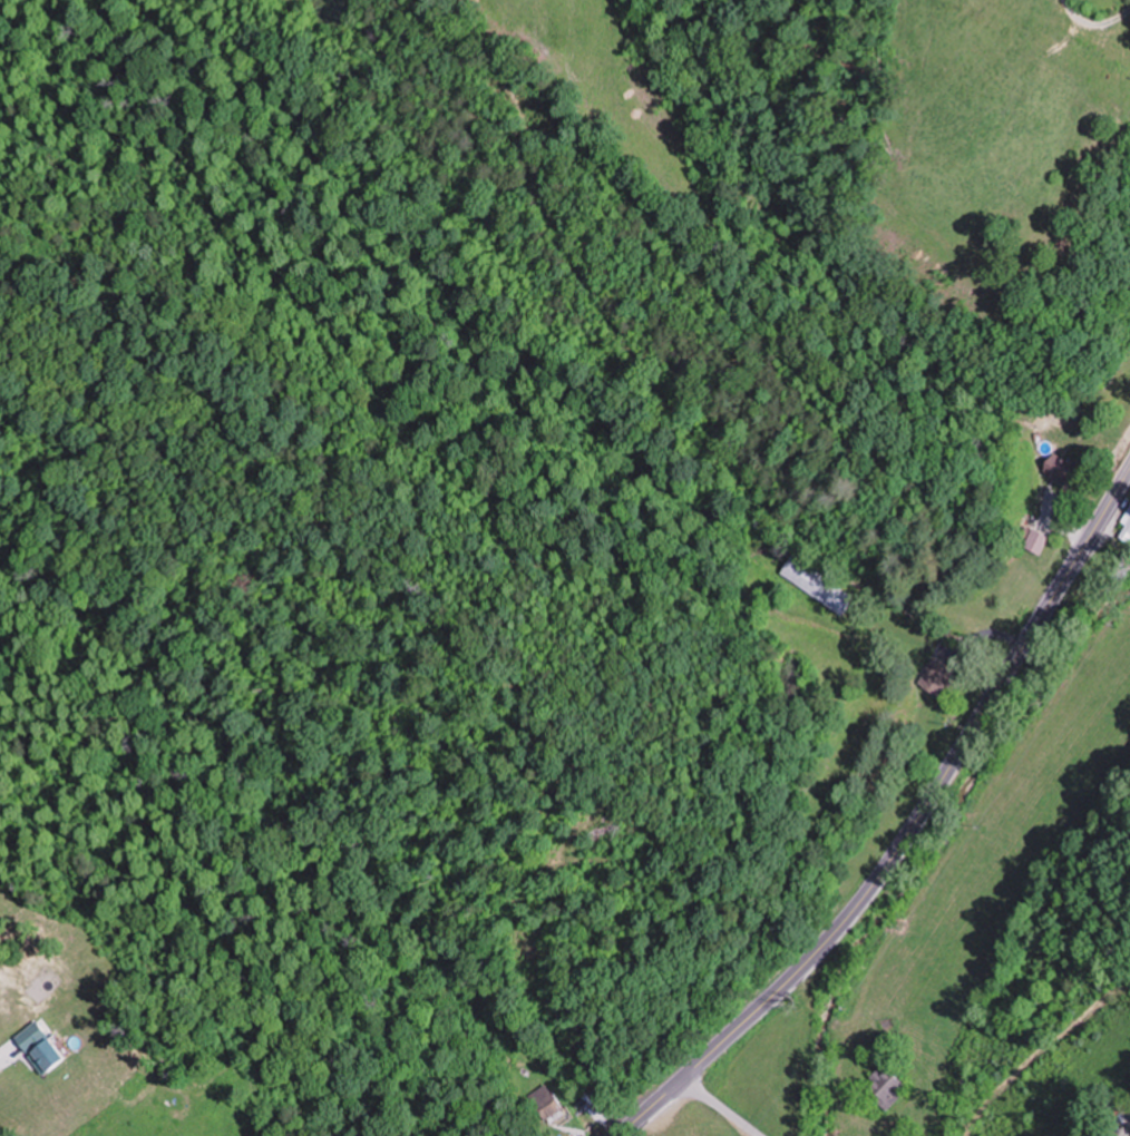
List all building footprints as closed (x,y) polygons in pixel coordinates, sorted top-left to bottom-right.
[(1081,467),(1054,454),(1044,474),(1071,487),(1081,467)] [(1026,547),(1040,554),(1048,538),(1034,530),(1026,547)] [(856,596),(791,554),(778,574),(843,615),(856,596)] [(959,672),(935,656),(917,683),(941,699),(959,672)] [(36,1051),(22,1032),(43,1017),(57,1036),(36,1051)] [(36,1051),(57,1036),(74,1058),(52,1073),(36,1051)] [(58,1051),(50,1041),(18,1068),(26,1077),(58,1051)] [(860,1090),(884,1114),(910,1088),(886,1064),(860,1090)] [(531,1092),(543,1120),(562,1111),(550,1083),(531,1092)]
